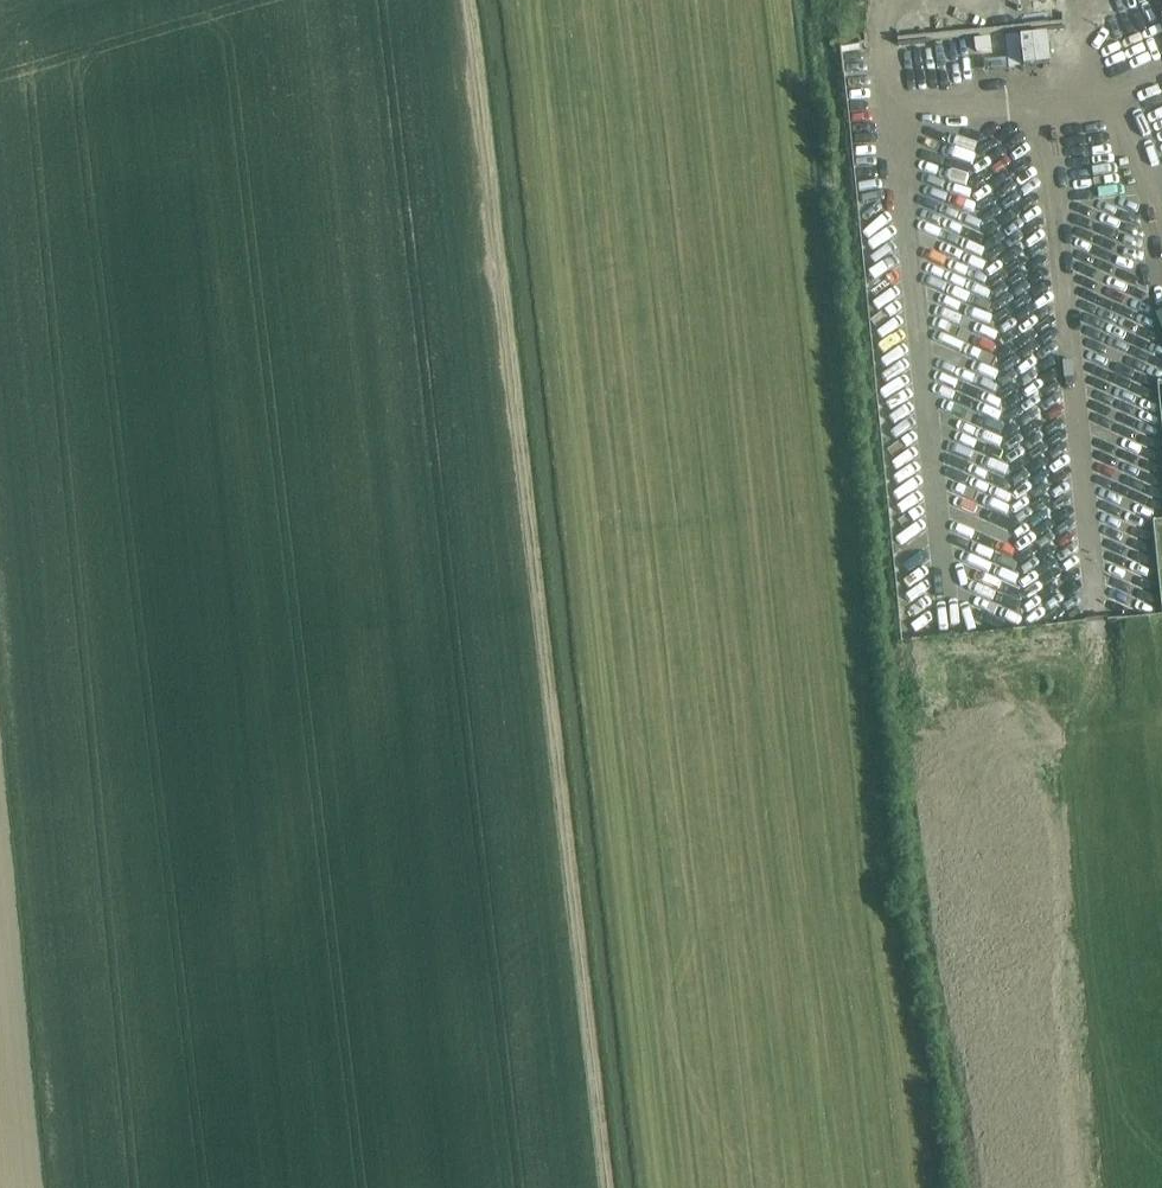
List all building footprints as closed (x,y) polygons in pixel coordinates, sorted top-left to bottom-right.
[(849,112),(869,103),(864,91),(844,99),(849,112)] [(858,112),(841,116),(848,143),(865,138),(858,112)]
